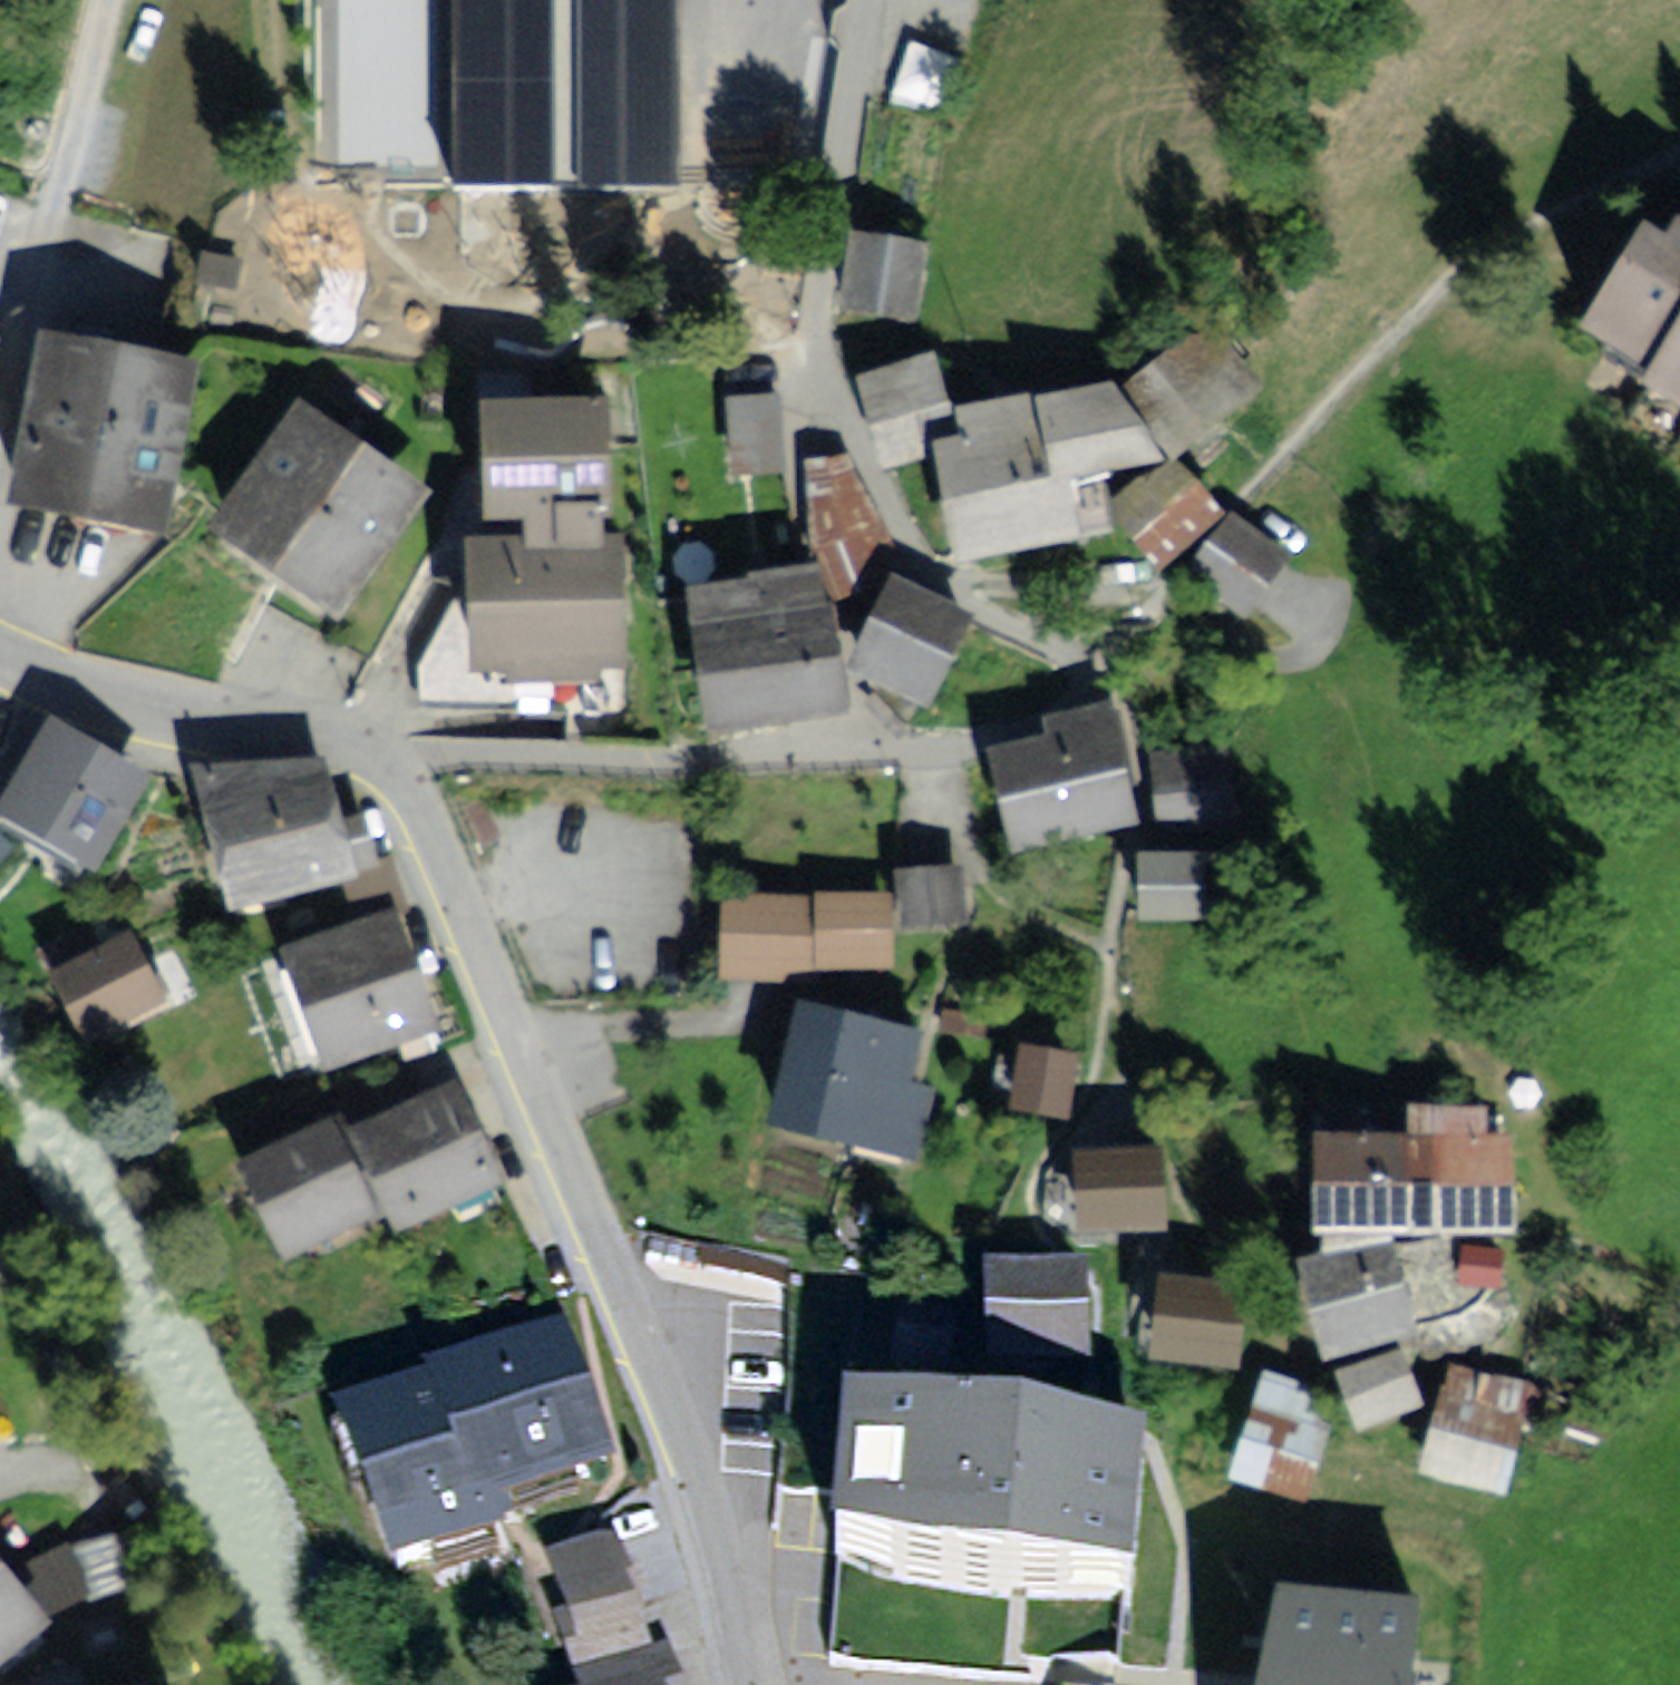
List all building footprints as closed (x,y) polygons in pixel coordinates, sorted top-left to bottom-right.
[(466,196),(689,194),(687,0),(465,0),(466,196)] [(1631,220),(1564,341),(1679,405),(1679,247),(1631,220)] [(928,249),(846,236),(832,318),(915,332),(928,249)] [(33,340),(0,508),(0,518),(155,549),(191,371),(33,340)] [(927,361),(853,382),(879,471),(952,449),(927,361)] [(1203,363),(1140,414),(1177,459),(1240,408),(1203,363)] [(777,395),(724,398),(728,481),(781,478),(777,395)] [(292,405),(194,544),(330,638),(428,499),(292,405)] [(1151,464),(1115,413),(962,426),(967,454),(917,470),(941,571),(1100,544),(1089,477),(1151,464)] [(598,424),(472,427),(475,573),(451,628),(453,693),(621,689),(618,558),(601,559),(598,424)] [(1167,460),(1106,517),(1156,570),(1217,513),(1167,460)] [(841,461),(815,463),(844,602),(881,530),(841,461)] [(1295,559),(1236,517),(1190,581),(1249,623),(1295,559)] [(814,573),(673,591),(689,720),(830,702),(814,573)] [(845,671),(922,712),(969,625),(892,584),(845,671)] [(1012,765),(981,774),(1009,870),(1135,834),(1097,699),(1001,727),(1012,765)] [(47,720),(0,799),(0,815),(95,872),(149,781),(47,720)] [(1221,760),(1159,765),(1163,819),(1225,814),(1221,760)] [(318,775),(187,817),(222,922),(353,879),(318,775)] [(1214,856),(1147,856),(1147,929),(1214,928),(1214,856)] [(963,871),(899,876),(905,940),(968,935),(963,871)] [(816,892),(723,889),(720,983),(813,986),(816,892)] [(898,891),(828,889),(826,974),(895,976),(898,891)] [(394,907),(273,952),(321,1078),(442,1033),(394,907)] [(128,930),(42,972),(80,1049),(166,1008),(128,930)] [(929,1035),(797,1002),(764,1135),(920,1173),(940,1092),(916,1086),(929,1035)] [(1073,1065),(1013,1056),(1004,1120),(1064,1129),(1073,1065)] [(452,1084),(344,1134),(392,1238),(501,1188),(452,1084)] [(376,1222),(328,1121),(230,1167),(278,1268),(376,1222)] [(1510,1141),(1305,1149),(1308,1252),(1513,1245),(1510,1141)] [(1170,1153),(1072,1153),(1072,1247),(1170,1247),(1170,1153)] [(1394,1257),(1291,1282),(1314,1373),(1417,1347),(1394,1257)] [(1083,1278),(978,1282),(982,1386),(1087,1382),(1083,1278)] [(1250,1292),(1157,1279),(1144,1366),(1237,1380),(1250,1292)] [(953,1323),(896,1317),(889,1378),(947,1384),(953,1323)] [(568,1334),(422,1390),(474,1527),(495,1519),(621,1472),(568,1334)] [(1401,1363),(1335,1385),(1354,1442),(1420,1419),(1401,1363)] [(1323,1396),(1262,1377),(1228,1488),(1289,1506),(1323,1396)] [(474,1527),(422,1390),(321,1429),(383,1590),(504,1543),(495,1519),(474,1527)] [(1524,1424),(1439,1401),(1417,1481),(1503,1504),(1524,1424)] [(1130,1439),(857,1428),(850,1586),(1027,1606),(1123,1596),(1130,1439)] [(630,1542),(537,1568),(569,1683),(662,1656),(630,1542)] [(57,1627),(0,1561),(0,1675),(57,1627)] [(1441,1591),(1284,1581),(1262,1684),(1435,1684),(1441,1591)]
